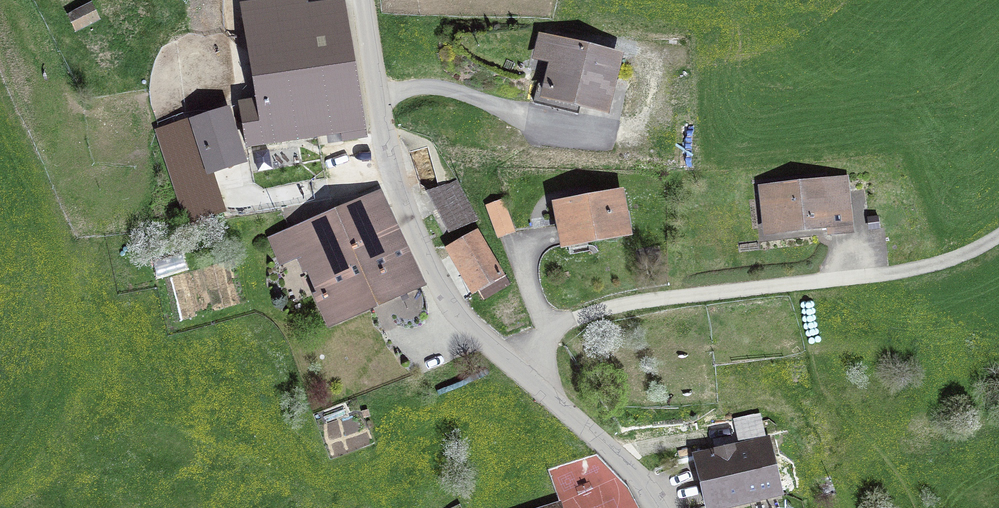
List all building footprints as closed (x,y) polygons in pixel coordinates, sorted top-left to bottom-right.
[(246,145),(318,134),(317,131),(340,128),(342,138),(357,135),(355,125),(364,123),(344,2),(244,18),(257,102),(239,104),(246,145)] [(70,16),(77,29),(97,19),(90,6),(70,16)] [(543,65),(534,103),(578,113),(581,99),(605,105),(617,56),(559,42),(553,67),(543,65)] [(156,133),(187,222),(224,212),(210,170),(238,160),(221,111),(156,133)] [(830,234),(850,231),(844,178),(773,186),(778,232),(829,227),(830,234)] [(427,191),(449,232),(477,220),(456,183),(427,191)] [(421,282),(379,193),(345,208),(384,298),(421,282)] [(620,193),(557,204),(565,245),(627,233),(620,193)] [(512,229),(502,201),(488,206),(498,234),(512,229)] [(300,255),(307,270),(309,269),(320,292),(317,293),(330,322),(384,298),(345,208),(272,240),(282,263),(300,255)] [(450,247),(475,290),(502,275),(476,231),(450,247)] [(758,416),(737,421),(743,447),(765,442),(758,416)] [(765,442),(743,447),(716,453),(715,445),(694,450),(695,457),(680,464),(681,472),(698,468),(707,507),(782,491),(770,440),(765,442)]
